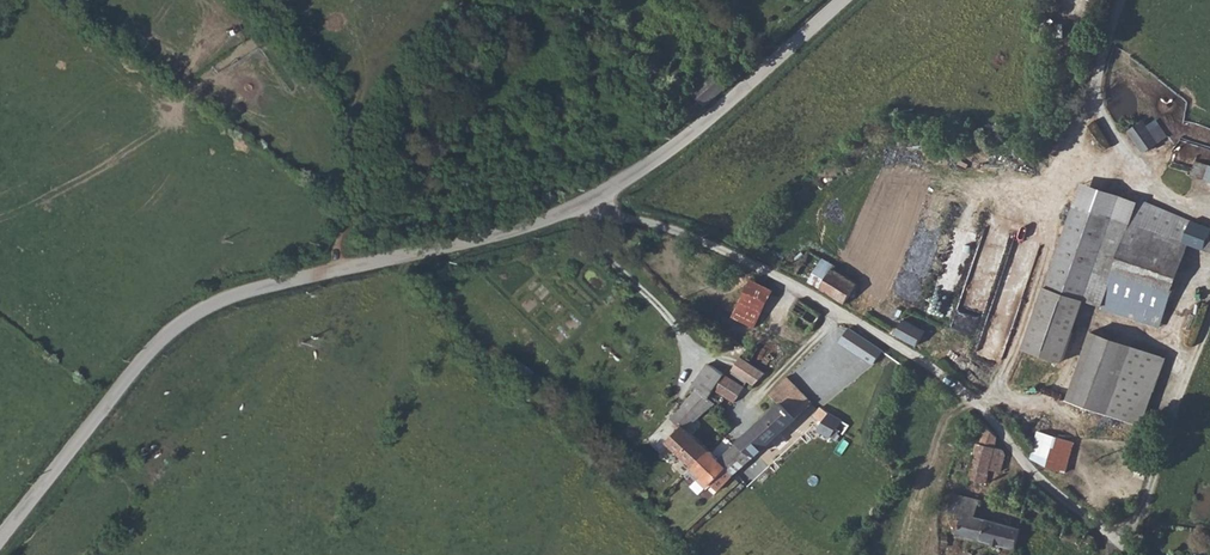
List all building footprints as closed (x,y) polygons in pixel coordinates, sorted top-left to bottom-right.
[(693,87),(708,103),(730,84),(716,68),(693,87)] [(1145,118),(1130,128),(1145,151),(1169,135),(1160,123),(1152,128),(1145,118)] [(1206,178),(1209,166),(1209,162),(1200,159),(1194,174),(1206,178)] [(1077,196),(1043,276),(1081,292),(1092,266),(1112,273),(1114,267),(1116,264),(1134,220),(1100,205),(1104,192),(1093,188),(1087,200),(1077,196)] [(1134,220),(1188,241),(1197,219),(1143,197),(1134,220)] [(1188,241),(1209,251),(1209,225),(1197,219),(1188,241)] [(1161,275),(1173,279),(1188,241),(1134,220),(1116,264),(1114,267),(1157,284),(1161,275)] [(1001,359),(1035,256),(1008,247),(1005,256),(1010,257),(979,351),(1001,359)] [(812,249),(798,271),(847,301),(860,283),(832,267),(835,263),(812,249)] [(1081,292),(1100,301),(1112,273),(1092,266),(1081,292)] [(1155,324),(1173,279),(1161,275),(1157,284),(1114,267),(1112,273),(1100,301),(1100,303),(1155,324)] [(759,321),(775,285),(757,275),(737,311),(759,321)] [(1081,292),(1043,276),(1018,337),(1055,353),(1081,292)] [(779,287),(775,285),(759,321),(760,322),(779,287)] [(809,331),(824,314),(802,299),(793,310),(801,315),(796,324),(809,331)] [(918,345),(927,329),(907,319),(898,333),(918,345)] [(1133,422),(1161,356),(1089,326),(1062,392),(1133,422)] [(875,364),(878,361),(886,349),(852,327),(842,340),(875,364)] [(884,366),(894,354),(886,349),(878,361),(884,366)] [(767,372),(743,356),(733,368),(752,381),(756,384),(767,372)] [(695,383),(699,387),(709,396),(712,391),(726,372),(710,361),(695,383)] [(747,386),(726,372),(712,391),(723,402),(729,395),(738,401),(747,386)] [(728,464),(736,472),(815,402),(789,375),(773,390),(783,401),(730,450),(722,458),(728,464)] [(669,441),(695,467),(712,449),(687,426),(716,402),(709,396),(699,387),(673,417),(682,426),(669,441)] [(845,433),(852,424),(845,420),(849,414),(847,411),(833,402),(827,409),(823,407),(817,415),(819,417),(812,425),(830,436),(836,428),(845,433)] [(1000,437),(989,424),(978,449),(970,478),(986,483),(992,469),(1003,472),(1009,453),(1005,447),(999,445),(1000,437)] [(1055,446),(1050,464),(1066,471),(1076,442),(1060,435),(1055,446)] [(695,467),(690,472),(708,487),(728,464),(722,458),(712,449),(695,467)] [(728,464),(708,487),(715,494),(736,472),(728,464)] [(955,531),(1017,548),(1024,527),(1014,524),(977,514),(981,497),(955,491),(950,509),(964,512),(962,519),(956,518),(954,523),(956,524),(955,531)]
